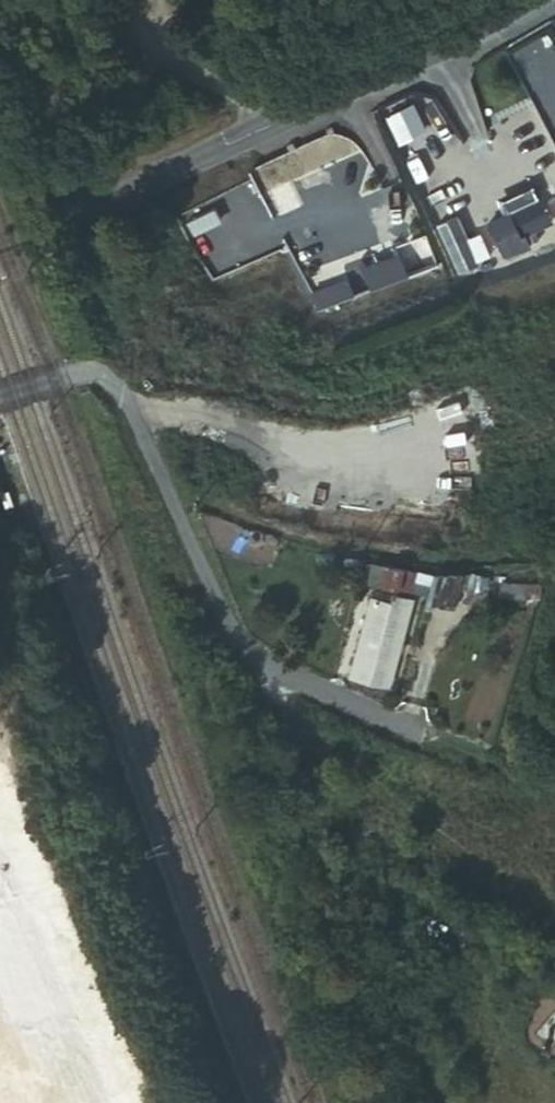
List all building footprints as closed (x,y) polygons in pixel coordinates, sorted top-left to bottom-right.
[(271,218),(301,203),(289,180),(259,195),(271,218)] [(540,206),(490,229),(505,262),(531,250),(526,238),(550,227),(540,206)] [(394,247),(360,261),(373,292),(407,279),(394,247)] [(354,300),(347,283),(312,296),(318,313),(354,300)] [(376,564),(369,582),(426,597),(429,589),(418,585),(420,576),(376,564)] [(499,598),(540,601),(541,583),(500,580),(499,598)] [(376,601),(355,677),(390,688),(414,602),(390,595),(387,604),(376,601)] [(484,601),(485,614),(517,611),(515,600),(484,601)]
